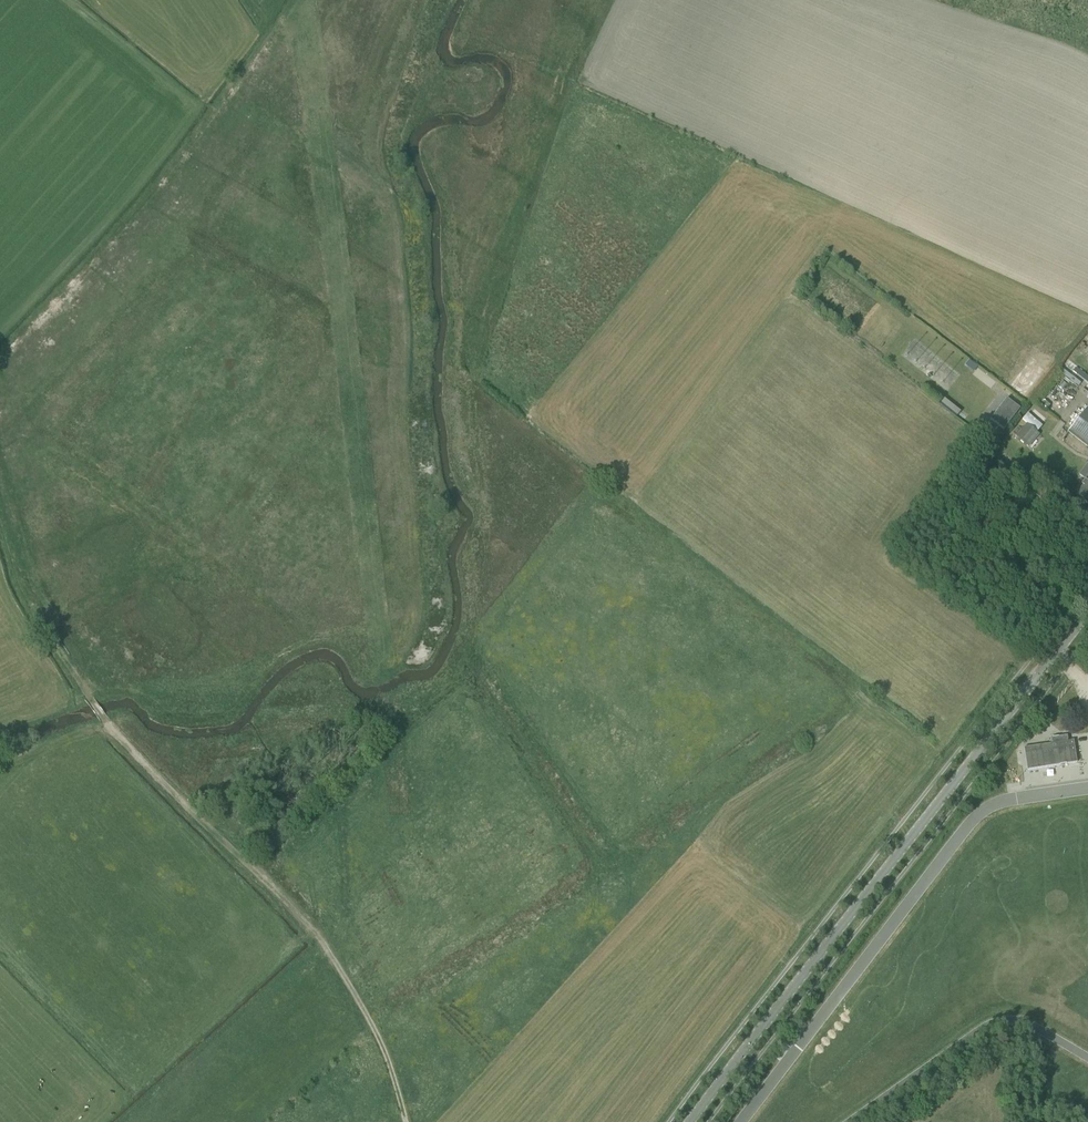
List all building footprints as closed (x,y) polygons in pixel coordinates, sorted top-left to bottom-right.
[(1042,403),(1052,412),(1061,402),(1052,393),(1042,403)] [(1004,430),(1020,409),(1006,399),(990,420),(1004,430)] [(1068,432),(1087,448),(1087,408),(1068,432)] [(1025,425),(1016,437),(1029,448),(1038,435),(1025,425)] [(1074,495),(1087,506),(1087,477),(1074,495)] [(1073,741),(1068,742),(1067,736),(1050,739),(1051,744),(1023,748),(1027,771),(1077,763),(1073,741)]
